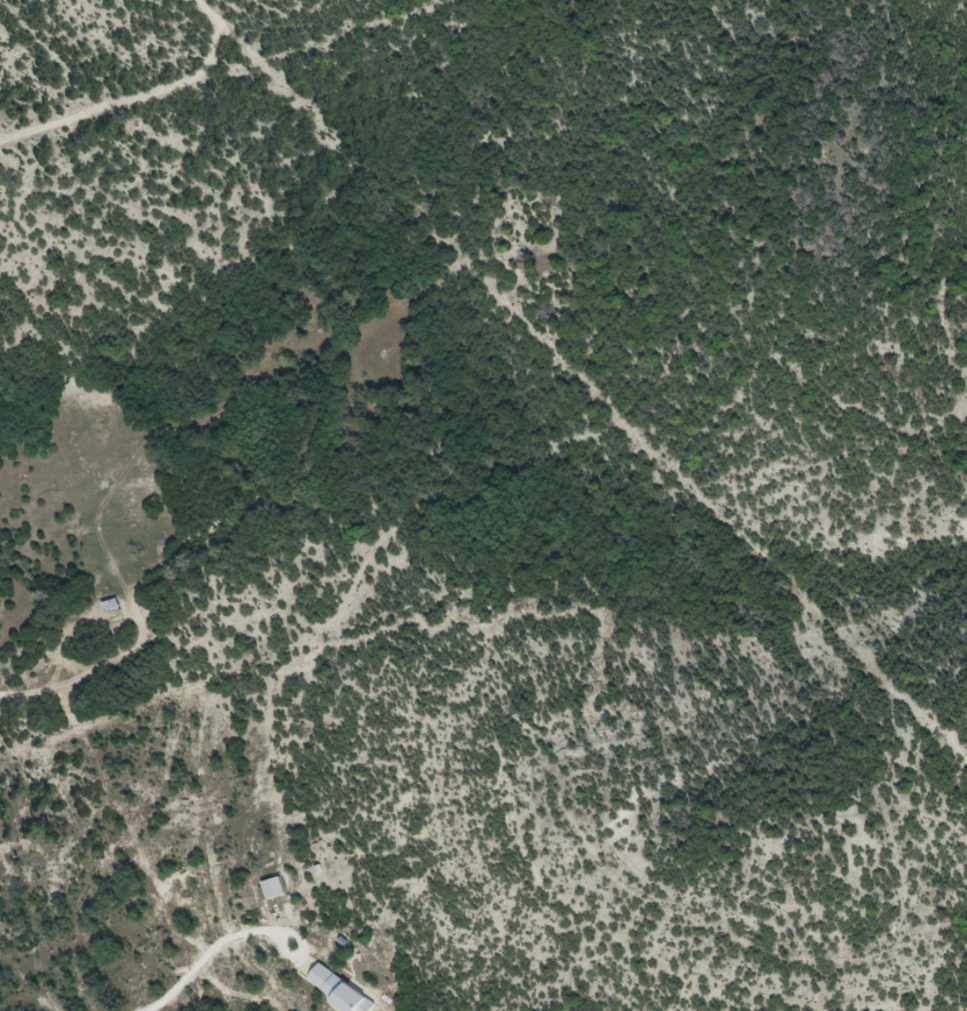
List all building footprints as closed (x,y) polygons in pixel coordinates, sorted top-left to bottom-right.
[(287,897),(284,880),(264,883),(267,901),(287,897)] [(340,974),(325,991),(348,1010),(377,1010),(379,1009),(340,974)]
